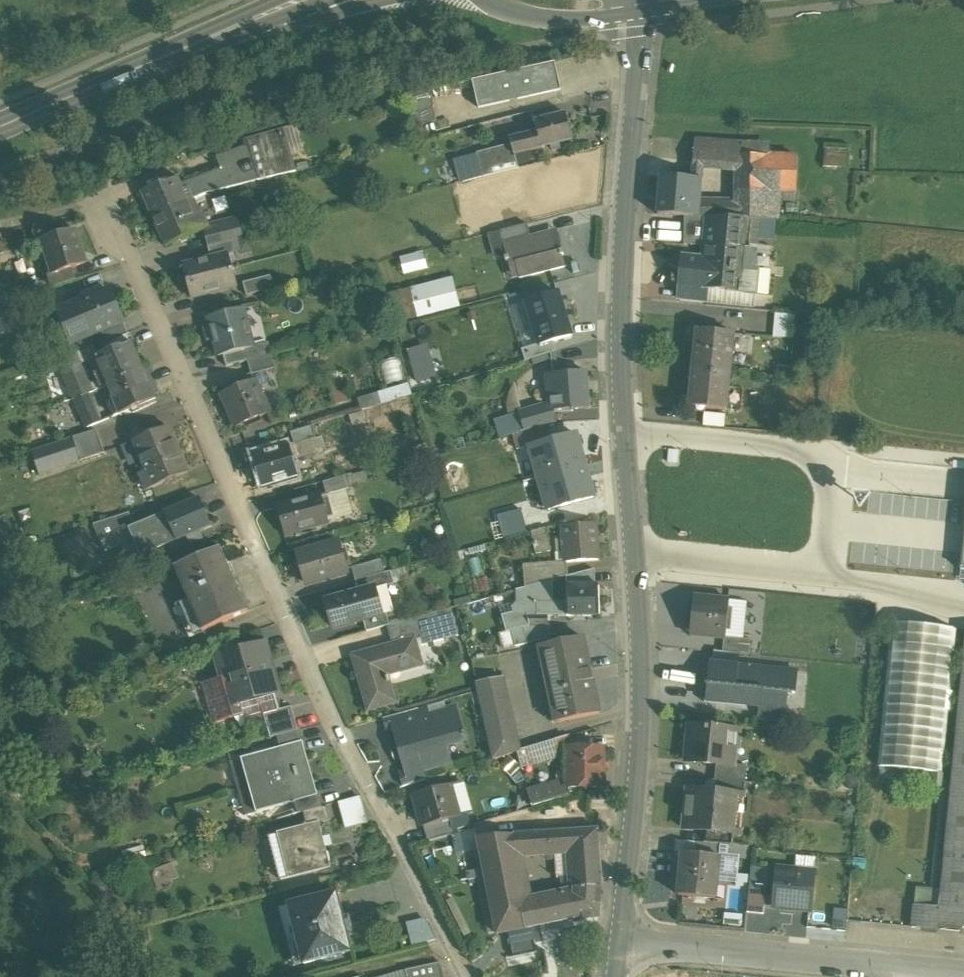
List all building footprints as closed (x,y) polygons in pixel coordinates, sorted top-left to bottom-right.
[(554,63),(471,81),(477,108),(560,90),(554,63)] [(431,99),(409,104),(414,127),(437,122),(431,99)] [(565,112),(534,121),(537,131),(541,148),(551,146),(552,151),(559,149),(558,144),(572,141),(565,112)] [(284,130),(242,142),(245,148),(248,161),(254,183),(293,173),(284,130)] [(537,131),(509,138),(511,146),(514,156),(515,156),(541,149),(541,148),(537,131)] [(741,144),(695,140),(693,162),(704,163),(739,166),(739,156),(740,156),(741,144)] [(506,145),(476,153),(477,157),(478,157),(483,177),(518,168),(515,156),(514,156),(511,146),(506,145)] [(245,148),(217,158),(221,171),(224,170),(248,161),(245,148)] [(740,156),(739,156),(739,166),(738,204),(738,218),(746,219),(761,219),(779,219),(780,190),(781,156),(740,156)] [(797,157),(781,156),(780,190),(796,191),(797,157)] [(477,157),(457,162),(462,183),(483,177),(478,157),(477,157)] [(248,161),(224,170),(229,189),(254,183),(248,161)] [(704,163),(693,162),(691,179),(696,180),(702,180),(704,163)] [(221,171),(180,186),(187,203),(192,201),(202,197),(229,189),(224,170),(221,171)] [(691,179),(660,176),(657,214),(685,217),(693,217),(694,203),(696,180),(691,179)] [(180,186),(177,179),(144,193),(154,217),(187,203),(180,186)] [(187,203),(154,217),(166,247),(199,233),(194,219),(199,217),(199,215),(192,201),(187,203)] [(708,203),(694,203),(693,217),(708,218),(708,203)] [(738,204),(708,203),(708,218),(709,218),(738,218),(738,204)] [(207,227),(202,214),(199,215),(199,217),(194,219),(199,233),(204,231),(208,229),(207,227)] [(693,217),(685,217),(684,245),(707,248),(707,246),(709,218),(708,218),(693,217)] [(738,218),(709,218),(707,246),(743,249),(743,245),(746,219),(738,218)] [(761,219),(746,219),(743,245),(758,246),(761,219)] [(237,220),(207,227),(208,229),(204,231),(209,249),(231,243),(242,240),(237,220)] [(528,224),(500,231),(503,243),(531,236),(528,224)] [(531,236),(503,243),(507,257),(507,260),(509,267),(516,265),(519,278),(565,266),(562,254),(564,254),(563,250),(557,251),(552,231),(531,236)] [(75,232),(42,242),(52,275),(53,276),(72,271),(85,266),(75,232)] [(209,249),(211,260),(229,256),(229,257),(234,255),(231,243),(209,249)] [(743,249),(707,246),(707,248),(705,259),(705,269),(701,268),(699,289),(708,290),(727,292),(727,293),(744,294),(748,255),(748,250),(743,249)] [(421,249),(398,257),(404,274),(427,266),(421,249)] [(754,256),(748,255),(744,294),(756,296),(759,269),(753,268),(754,256)] [(211,260),(182,268),(191,299),(237,287),(229,257),(229,256),(211,260)] [(705,259),(685,257),(683,256),(680,288),(681,288),(699,289),(701,268),(705,269),(705,259)] [(72,271),(53,276),(52,275),(48,277),(53,290),(75,282),(72,271)] [(270,277),(243,284),(247,297),(274,290),(270,277)] [(451,280),(396,294),(403,321),(458,306),(451,280)] [(699,289),(681,288),(680,301),(707,304),(708,290),(699,289)] [(109,292),(75,307),(89,339),(90,338),(123,324),(109,292)] [(557,293),(527,302),(539,343),(540,345),(553,341),(570,335),(557,293)] [(0,307),(0,322),(23,314),(19,301),(0,307)] [(75,307),(58,314),(64,329),(72,346),(89,339),(75,307)] [(244,310),(208,319),(219,359),(245,352),(254,350),(253,348),(244,310)] [(795,315),(776,313),(774,336),(794,338),(795,315)] [(0,322),(0,338),(28,329),(23,314),(0,322)] [(72,346),(64,329),(50,335),(61,361),(75,356),(94,348),(90,338),(89,339),(72,346)] [(734,333),(699,330),(695,368),(730,371),(734,333)] [(127,335),(110,342),(112,346),(100,352),(102,356),(131,343),(127,335)] [(539,343),(521,348),(525,361),(556,352),(553,341),(540,345),(539,343)] [(96,359),(95,359),(104,380),(107,388),(144,372),(131,343),(102,356),(96,359)] [(415,381),(436,375),(426,343),(405,349),(415,381)] [(266,345),(253,348),(254,350),(245,352),(248,363),(270,357),(266,345)] [(92,351),(75,356),(80,366),(95,360),(95,359),(96,359),(92,351)] [(245,352),(223,358),(226,368),(248,363),(245,352)] [(80,366),(75,356),(61,361),(57,362),(75,402),(88,396),(92,394),(89,386),(80,366)] [(270,357),(248,363),(251,377),(273,371),(270,357)] [(730,371),(695,368),(691,406),(725,409),(730,371)] [(144,372),(107,388),(113,401),(119,415),(131,410),(153,400),(156,399),(144,372)] [(586,372),(551,374),(553,403),(553,412),(555,412),(588,410),(586,372)] [(104,380),(89,386),(92,394),(107,388),(104,380)] [(252,383),(220,397),(235,430),(269,415),(262,398),(259,399),(252,383)] [(359,400),(362,411),(411,396),(408,386),(359,400)] [(101,425),(88,396),(75,402),(87,431),(101,425)] [(153,400),(131,410),(133,420),(156,412),(153,400)] [(119,415),(113,401),(109,403),(115,418),(119,415)] [(553,403),(520,413),(525,432),(556,423),(555,412),(553,412),(553,403)] [(520,413),(507,416),(513,435),(525,432),(520,413)] [(725,415),(705,413),(704,425),(724,427),(725,415)] [(168,427),(135,442),(148,473),(139,477),(146,493),(188,474),(168,427)] [(312,427),(290,434),(294,447),(316,440),(312,427)] [(551,441),(546,427),(513,436),(517,451),(527,448),(551,441)] [(106,455),(97,432),(74,440),(81,463),(106,455)] [(527,448),(536,480),(586,465),(577,434),(551,441),(527,448)] [(74,440),(32,453),(40,476),(81,463),(74,440)] [(287,446),(252,457),(261,489),(297,478),(287,446)] [(586,465),(536,480),(546,512),(595,498),(586,465)] [(346,477),(323,484),(327,497),(349,490),(346,477)] [(322,497),(277,509),(285,535),(316,527),(315,523),(328,519),(322,497)] [(135,528),(134,528),(138,540),(134,541),(140,558),(145,556),(146,558),(152,556),(151,554),(187,539),(200,533),(211,529),(199,501),(135,528)] [(498,517),(503,538),(505,540),(527,533),(521,511),(498,517)] [(129,515),(94,526),(106,553),(122,546),(134,541),(138,540),(134,528),(135,528),(129,515)] [(596,524),(565,526),(565,539),(566,551),(567,562),(568,562),(598,560),(596,524)] [(545,528),(531,532),(537,555),(551,551),(545,528)] [(200,533),(187,539),(190,546),(203,542),(200,533)] [(566,551),(565,539),(557,540),(557,552),(566,551)] [(134,541),(122,546),(129,562),(140,558),(134,541)] [(340,545),(298,557),(305,584),(347,572),(340,545)] [(220,550),(174,570),(188,603),(175,608),(189,639),(248,614),(220,550)] [(381,561),(352,569),(355,582),(384,574),(381,561)] [(567,562),(524,566),(525,589),(553,581),(566,578),(569,577),(568,562),(567,562)] [(569,577),(566,578),(566,586),(596,586),(595,570),(569,577)] [(390,573),(356,583),(359,594),(374,590),(375,591),(386,588),(394,585),(390,573)] [(525,589),(521,590),(522,604),(517,608),(519,615),(503,620),(507,633),(523,629),(529,627),(544,627),(544,616),(533,616),(533,609),(537,608),(537,604),(554,603),(553,581),(525,589)] [(596,586),(566,586),(568,615),(568,617),(600,616),(598,586),(596,586)] [(386,588),(375,591),(381,615),(386,614),(386,615),(393,613),(386,588)] [(359,594),(332,602),(335,614),(330,615),(334,630),(363,622),(382,616),(381,615),(375,591),(374,590),(359,594)] [(729,600),(694,596),(689,634),(723,638),(725,638),(725,637),(729,600)] [(554,603),(537,604),(537,608),(533,609),(533,616),(544,616),(568,615),(567,603),(554,603)] [(382,616),(363,622),(366,633),(387,628),(390,627),(386,615),(386,614),(381,615),(382,616)] [(390,627),(387,628),(392,647),(414,641),(414,643),(421,642),(415,620),(390,627)] [(961,630),(889,622),(874,766),(946,773),(961,630)] [(544,627),(529,627),(523,629),(527,645),(550,640),(549,626),(544,627)] [(523,629),(512,632),(515,647),(527,645),(523,629)] [(581,637),(539,647),(540,649),(541,648),(545,665),(543,665),(552,705),(554,704),(558,721),(556,722),(556,724),(598,714),(581,637)] [(750,640),(725,637),(725,638),(723,638),(722,651),(736,653),(749,654),(750,640)] [(392,647),(367,654),(370,664),(356,668),(369,712),(394,705),(385,671),(419,661),(414,643),(414,641),(392,647)] [(264,646),(217,659),(222,678),(223,679),(230,677),(238,704),(240,704),(274,694),(277,693),(264,646)] [(722,651),(714,650),(713,663),(735,665),(736,653),(722,651)] [(713,663),(709,701),(759,706),(785,709),(787,694),(793,695),(796,671),(735,665),(713,663)] [(939,908),(915,905),(912,927),(940,930),(941,925),(963,927),(963,668),(939,908)] [(230,677),(223,679),(222,678),(210,682),(210,683),(201,686),(213,726),(243,717),(240,704),(238,704),(230,677)] [(502,677),(476,683),(493,760),(516,753),(520,752),(502,677)] [(274,694),(240,704),(243,717),(247,727),(266,723),(264,717),(279,713),(274,694)] [(441,704),(428,708),(431,719),(446,714),(443,703),(441,703),(441,704)] [(784,722),(785,709),(759,706),(758,719),(784,722)] [(428,708),(418,711),(421,722),(431,719),(428,708)] [(297,733),(291,710),(279,713),(264,717),(266,723),(271,740),(277,738),(297,733)] [(418,711),(383,721),(386,733),(394,731),(420,723),(420,722),(421,722),(418,711)] [(421,722),(420,722),(420,723),(394,731),(406,774),(407,775),(423,770),(422,769),(449,762),(444,745),(463,739),(462,738),(464,737),(463,736),(462,736),(455,712),(446,714),(431,719),(421,722)] [(735,730),(690,724),(685,760),(716,764),(731,766),(731,764),(735,730)] [(297,733),(277,738),(281,750),(303,744),(303,746),(304,745),(299,732),(297,733)] [(520,752),(516,753),(520,767),(559,754),(554,741),(520,752)] [(281,750),(246,760),(253,787),(306,772),(303,759),(307,758),(303,746),(303,744),(281,750)] [(602,749),(568,750),(569,783),(569,787),(571,787),(604,786),(602,749)] [(253,787),(246,760),(242,761),(249,788),(253,787)] [(249,788),(242,761),(230,764),(238,791),(249,788)] [(746,766),(731,764),(731,766),(716,764),(715,779),(744,782),(746,766)] [(423,770),(407,775),(406,774),(399,776),(403,789),(426,782),(423,770)] [(306,772),(253,787),(261,814),(295,804),(318,798),(317,796),(314,784),(310,785),(306,772)] [(744,782),(715,779),(713,791),(743,794),(744,782)] [(569,783),(553,787),(557,800),(571,797),(571,787),(569,787),(569,783)] [(460,784),(451,787),(460,817),(468,815),(460,784)] [(451,786),(412,798),(416,812),(418,812),(423,828),(450,820),(460,817),(451,787),(451,786)] [(261,814),(253,787),(249,788),(257,815),(261,814)] [(553,787),(528,794),(532,806),(557,800),(553,787)] [(249,788),(238,791),(245,818),(257,815),(249,788)] [(713,791),(687,788),(683,829),(705,831),(733,834),(735,811),(741,812),(743,794),(713,791)] [(318,798),(295,804),(298,816),(322,809),(318,795),(317,796),(318,798)] [(343,827),(365,823),(359,796),(337,801),(343,827)] [(327,809),(304,815),(308,828),(319,825),(331,822),(327,809)] [(450,820),(423,828),(427,842),(455,835),(450,820)] [(489,821),(457,830),(458,834),(462,854),(481,850),(478,837),(493,836),(489,821)] [(308,828),(280,835),(291,878),(330,868),(319,825),(308,828)] [(574,887),(602,885),(598,829),(569,831),(570,851),(574,887)] [(569,831),(514,835),(517,853),(570,851),(569,831)] [(733,834),(705,831),(704,843),(720,845),(732,846),(733,834)] [(291,878),(280,835),(270,838),(281,881),(291,878)] [(493,836),(478,837),(481,850),(486,879),(495,924),(497,935),(525,929),(521,905),(527,904),(517,853),(514,835),(493,836)] [(704,843),(696,842),(695,854),(719,856),(720,845),(704,843)] [(481,850),(462,854),(468,882),(478,880),(486,879),(481,850)] [(695,854),(682,852),(677,895),(714,899),(719,856),(695,854)] [(815,873),(777,869),(773,907),(811,911),(815,873)] [(495,924),(486,879),(478,880),(486,925),(495,924)] [(574,887),(575,894),(527,904),(521,905),(525,929),(581,917),(594,915),(600,907),(602,885),(574,887)] [(765,891),(749,889),(747,913),(763,914),(765,891)] [(335,894),(289,906),(304,965),(351,953),(335,894)] [(405,922),(410,945),(432,939),(427,917),(405,922)] [(407,971),(408,976),(444,976),(439,964),(407,971)]
